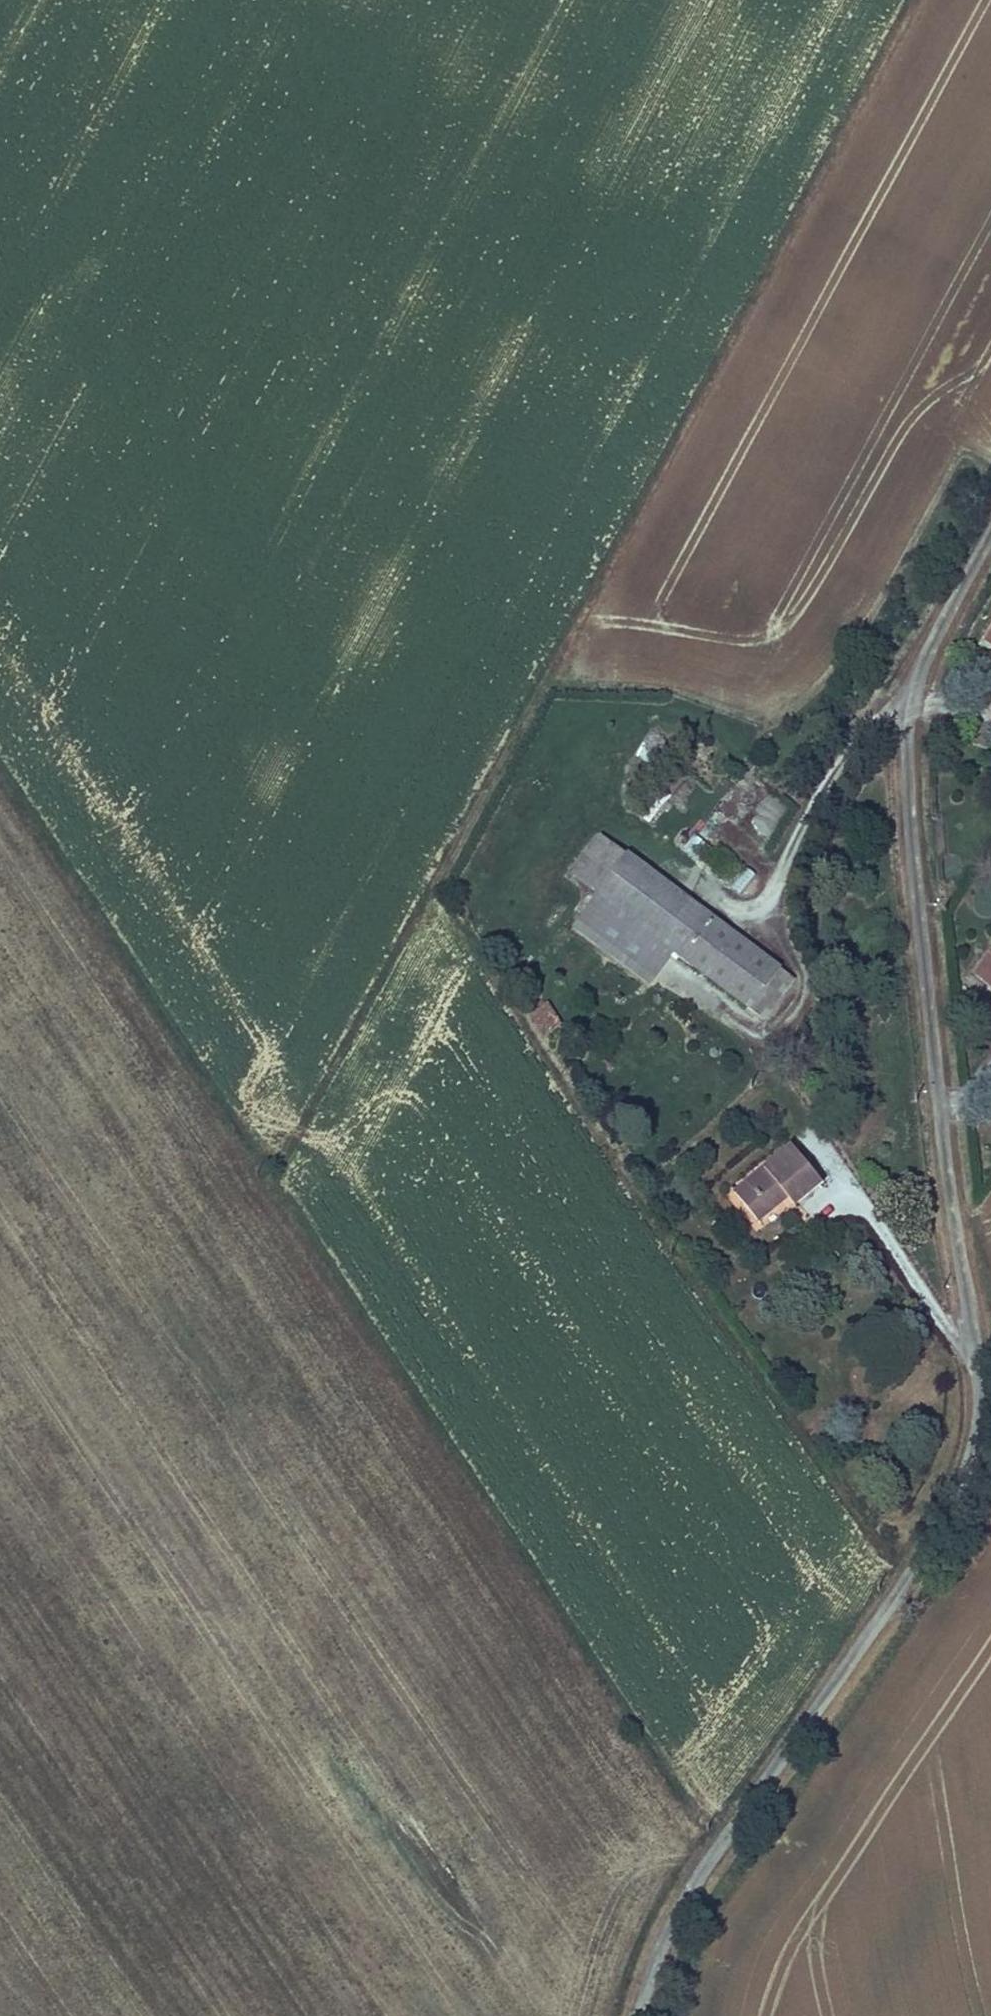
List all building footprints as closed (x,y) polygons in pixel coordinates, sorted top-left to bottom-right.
[(771,793),(744,823),(763,841),(791,811),(771,793)] [(577,877),(605,897),(634,860),(606,839),(577,877)] [(742,899),(759,877),(720,851),(706,869),(735,890),(733,894),(742,899)] [(663,943),(692,906),(634,860),(605,897),(663,943)] [(762,1024),(793,985),(692,906),(663,943),(605,897),(578,930),(649,983),(673,954),(762,1024)] [(975,974),(990,987),(990,953),(975,974)] [(542,1039),(563,1026),(548,1003),(528,1016),(542,1039)] [(783,1208),(788,1213),(816,1194),(789,1158),(733,1200),(754,1228),(783,1208)]
